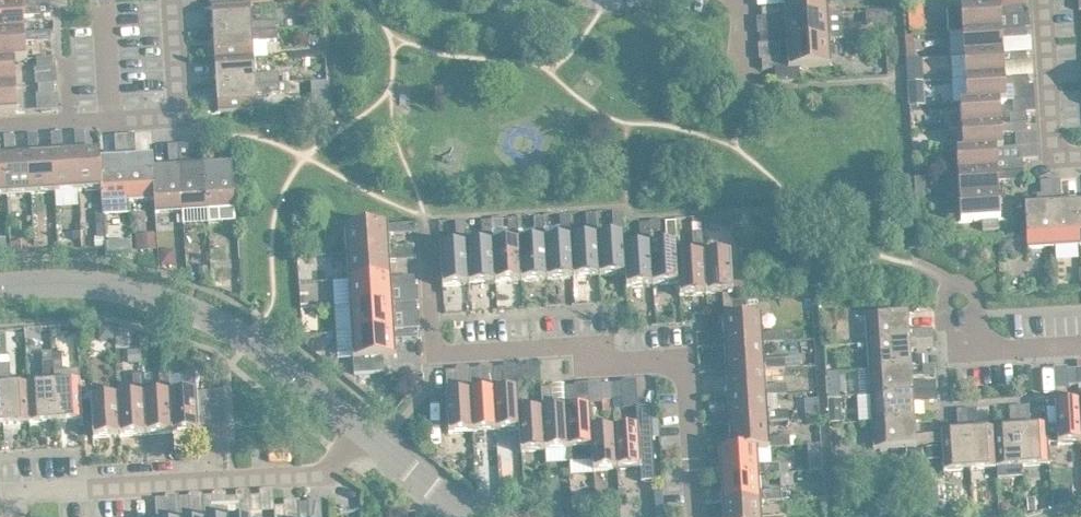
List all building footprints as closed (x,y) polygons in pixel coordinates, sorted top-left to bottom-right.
[(33,27),(32,10),(58,9),(57,0),(38,0),(31,0),(0,2),(0,29),(33,27)] [(221,27),(283,23),(283,13),(259,14),(259,0),(254,0),(240,1),(240,0),(219,1),(221,27)] [(793,10),(836,7),(835,0),(789,0),(769,1),(769,11),(785,10),(792,9),(793,10)] [(970,26),(1009,24),(1008,10),(1031,9),(1031,0),(1015,0),(1008,1),(1008,0),(1003,0),(968,2),(968,3),(955,4),(956,27),(970,26)] [(794,36),(837,33),(850,33),(849,6),(836,7),(793,10),(793,26),(768,28),(768,38),(784,37),(784,36),(794,36)] [(970,26),(971,50),(1011,47),(1010,34),(1033,32),(1032,22),(1016,23),(1016,24),(1009,24),(970,26)] [(221,27),(222,53),(262,51),(261,34),(284,33),(283,23),(221,27)] [(22,53),(22,54),(35,53),(34,36),(59,35),(59,25),(43,26),(33,27),(0,29),(0,55),(22,53)] [(837,33),(794,36),(795,52),(769,54),(770,65),(782,64),(783,77),(808,75),(807,62),(839,60),(837,33)] [(971,50),(973,73),(1012,71),(1011,57),(1034,56),(1034,46),(1018,47),(1011,48),(1011,47),(971,50)] [(44,52),(45,62),(61,61),(60,51),(44,52)] [(222,53),(224,79),(286,75),(286,65),(263,67),(262,51),(222,53)] [(24,80),(22,54),(22,53),(0,55),(0,81),(24,80)] [(915,63),(915,75),(931,75),(931,63),(915,63)] [(973,73),(974,96),(974,97),(1007,95),(1007,96),(1014,95),(1013,82),(1036,80),(1035,69),(1019,70),(1019,71),(1012,71),(973,73)] [(286,75),(224,79),(226,107),(265,105),(264,87),(287,85),(286,75)] [(46,78),(47,88),(63,87),(62,77),(46,78)] [(299,77),(288,77),(288,88),(299,88),(299,77)] [(0,81),(0,108),(25,106),(24,80),(0,81)] [(932,89),(916,89),(917,100),(932,99),(932,89)] [(968,97),(969,121),(1008,119),(1007,96),(1007,95),(974,97),(974,96),(968,97)] [(1019,118),(1034,117),(1034,107),(1018,108),(1019,118)] [(969,121),(971,144),(971,145),(1003,142),(1003,143),(1010,143),(1009,128),(1035,127),(1034,117),(1019,118),(1008,119),(969,121)] [(86,185),(109,183),(108,153),(108,144),(94,145),(92,124),(82,125),(83,141),(84,141),(84,145),(83,145),(86,185)] [(62,186),(86,185),(83,145),(70,146),(69,126),(59,126),(60,143),(60,147),(62,186)] [(39,187),(62,186),(60,147),(46,148),(45,127),(35,128),(36,144),(37,144),(37,148),(36,148),(39,187)] [(15,189),(39,187),(36,148),(23,149),(22,128),(12,129),(13,146),(13,150),(15,189)] [(109,196),(136,195),(132,128),(122,129),(124,152),(108,153),(109,183),(109,196)] [(136,195),(162,193),(161,163),(161,150),(144,151),(142,128),(132,128),(136,195)] [(213,160),(216,203),(216,216),(243,215),(240,158),(239,158),(238,151),(239,151),(238,135),(228,136),(229,159),(213,160)] [(163,206),(189,205),(186,138),(176,139),(177,162),(161,163),(162,193),(163,206)] [(189,205),(216,203),(213,160),(197,161),(196,138),(186,138),(189,205)] [(964,144),(966,168),(1005,166),(1005,167),(1014,166),(1014,165),(1031,164),(1030,154),(1004,156),(1003,143),(1003,142),(971,145),(971,144),(964,144)] [(15,189),(13,150),(0,150),(0,190),(15,189)] [(966,168),(967,192),(1006,190),(1005,176),(1031,175),(1031,164),(1014,165),(1014,166),(1005,167),(1005,166),(966,168)] [(1062,242),(1058,175),(1048,176),(1049,199),(1032,200),(1035,243),(1062,242)] [(1058,175),(1062,242),(1080,240),(1080,197),(1069,198),(1068,175),(1058,175)] [(1006,190),(967,192),(968,216),(990,215),(990,225),(1007,224),(1006,214),(1008,214),(1006,190)] [(607,270),(633,269),(632,242),(632,230),(631,230),(630,223),(631,223),(630,206),(620,207),(621,230),(605,231),(607,270)] [(581,272),(607,270),(605,231),(604,231),(604,224),(603,208),(593,208),(595,232),(579,233),(581,272)] [(555,274),(581,272),(579,233),(578,233),(578,226),(577,209),(567,210),(569,233),(553,234),(555,274)] [(529,275),(555,274),(553,234),(552,234),(552,227),(551,211),(541,212),(542,235),(526,236),(529,275)] [(503,277),(529,275),(526,236),(525,229),(526,229),(525,213),(515,213),(516,236),(500,237),(503,277)] [(476,278),(503,277),(500,237),(499,230),(500,230),(499,214),(489,215),(490,238),(474,239),(476,278)] [(668,214),(656,214),(656,217),(657,226),(668,225),(668,214)] [(660,280),(686,278),(687,278),(685,251),(685,238),(683,238),(683,231),(682,215),(673,216),(674,239),(658,240),(660,280)] [(450,280),(476,278),(474,239),(473,232),(472,216),(462,216),(464,240),(447,241),(450,280)] [(352,221),(354,247),(397,245),(396,229),(419,227),(419,217),(402,218),(402,219),(395,219),(395,218),(352,221)] [(634,281),(660,280),(658,240),(657,240),(657,233),(657,226),(656,217),(647,218),(648,241),(632,242),(633,269),(634,281)] [(709,217),(699,218),(699,227),(709,226),(709,217)] [(87,225),(79,225),(80,233),(88,233),(87,225)] [(687,290),(713,288),(711,249),(710,242),(711,242),(709,226),(699,227),(701,250),(685,251),(687,278),(686,278),(687,290)] [(162,228),(142,229),(143,245),(163,244),(162,228)] [(111,231),(101,231),(102,240),(111,240),(111,231)] [(0,232),(0,246),(14,246),(14,232),(0,232)] [(50,233),(42,233),(42,244),(50,244),(50,233)] [(1020,233),(1007,234),(1008,247),(1021,246),(1020,233)] [(34,235),(19,235),(20,245),(35,245),(34,235)] [(138,235),(123,235),(123,249),(138,248),(138,235)] [(183,243),(167,244),(168,260),(183,259),(183,243)] [(354,247),(355,274),(399,271),(398,255),(421,254),(420,244),(404,245),(397,246),(397,245),(354,247)] [(730,287),(731,313),(731,314),(742,313),(741,313),(740,297),(739,287),(741,287),(740,276),(738,247),(711,249),(713,288),(730,287)] [(355,274),(357,300),(400,297),(399,282),(423,281),(422,270),(406,271),(406,272),(399,272),(399,271),(355,274)] [(751,276),(740,276),(741,287),(741,290),(752,289),(751,276)] [(357,300),(359,326),(402,324),(401,308),(424,306),(424,296),(407,297),(407,298),(400,298),(400,297),(357,300)] [(752,296),(741,297),(742,309),(753,309),(752,296)] [(872,310),(874,338),(940,333),(940,323),(917,325),(916,308),(872,310)] [(730,313),(731,340),(771,338),(771,337),(775,337),(775,338),(791,337),(790,327),(770,328),(769,311),(741,313),(742,313),(731,314),(731,313),(730,313)] [(402,324),(359,326),(360,353),(404,350),(403,334),(426,333),(425,323),(409,324),(402,325),(402,324)] [(874,338),(876,364),(919,361),(918,345),(941,344),(940,333),(874,338)] [(731,340),(733,367),(772,364),(776,363),(776,364),(793,363),(792,353),(772,354),(771,338),(731,340)] [(147,344),(135,344),(135,357),(148,357),(147,344)] [(59,346),(49,347),(50,356),(59,355),(59,346)] [(68,346),(60,346),(60,355),(69,354),(68,346)] [(935,349),(926,350),(926,360),(935,359),(935,349)] [(807,351),(792,352),(792,353),(793,363),(808,362),(807,351)] [(69,354),(60,355),(63,415),(90,413),(90,412),(90,411),(89,411),(88,395),(89,395),(88,374),(71,375),(70,354),(69,354)] [(51,376),(35,377),(37,416),(63,415),(60,355),(59,355),(50,356),(51,376)] [(11,418),(7,358),(0,359),(0,418),(11,418)] [(18,358),(7,358),(11,418),(37,416),(35,377),(19,378),(18,358)] [(523,361),(525,377),(535,376),(533,360),(523,361)] [(942,360),(930,360),(930,371),(943,371),(942,360)] [(876,364),(877,390),(944,386),(943,376),(920,377),(919,361),(876,364)] [(527,430),(526,423),(527,423),(526,407),(527,407),(525,384),(511,385),(510,362),(500,362),(501,378),(502,385),(501,385),(504,425),(504,430),(505,432),(506,433),(507,435),(509,436),(510,437),(512,438),(514,438),(516,438),(518,438),(520,437),(522,436),(524,435),(525,433),(526,431),(527,430)] [(480,426),(504,425),(501,385),(488,386),(486,363),(476,364),(477,380),(478,380),(478,387),(480,426)] [(733,367),(734,393),(774,390),(778,390),(794,389),(794,379),(773,380),(772,364),(733,367)] [(456,428),(480,426),(478,387),(464,388),(463,365),(453,365),(454,381),(454,388),(453,388),(456,428)] [(194,387),(177,388),(179,424),(180,427),(207,425),(206,420),(204,386),(203,386),(203,382),(202,366),(192,366),(194,387)] [(167,388),(151,389),(154,428),(180,427),(179,424),(177,388),(177,384),(176,378),(176,367),(166,368),(167,388)] [(141,390),(125,391),(128,430),(154,428),(151,389),(151,385),(150,369),(140,369),(141,390)] [(629,377),(619,378),(620,394),(630,393),(629,377)] [(620,394),(619,378),(609,378),(610,395),(620,394)] [(576,457),(599,456),(598,442),(599,442),(598,425),(599,425),(597,402),(583,403),(582,380),(572,380),(573,397),(574,404),(573,404),(576,443),(575,443),(576,457)] [(552,444),(575,443),(576,443),(573,404),(560,405),(558,381),(548,382),(549,398),(550,398),(550,405),(552,444)] [(847,383),(833,384),(834,391),(847,391),(847,383)] [(231,385),(204,386),(206,420),(233,419),(231,385)] [(877,390),(879,416),(922,413),(921,397),(944,396),(944,386),(877,390)] [(734,393),(736,419),(775,416),(780,416),(796,415),(795,405),(775,406),(774,390),(734,393)] [(98,394),(89,395),(88,395),(89,411),(90,411),(90,412),(100,426),(101,432),(128,430),(125,391),(98,393),(98,394)] [(1054,421),(1055,437),(1065,437),(1065,439),(1080,438),(1080,399),(1062,400),(1062,401),(1064,421),(1054,421)] [(665,400),(658,401),(660,432),(667,432),(665,400)] [(1036,400),(1026,401),(1030,460),(1057,459),(1055,437),(1054,421),(1054,420),(1038,420),(1036,400)] [(622,424),(624,463),(625,478),(649,477),(649,476),(662,475),(658,401),(643,401),(644,422),(622,424)] [(1002,423),(1004,462),(1005,475),(1031,473),(1030,460),(1026,401),(1016,401),(1018,422),(1002,423)] [(1062,401),(1053,402),(1054,420),(1054,421),(1064,421),(1062,401)] [(978,463),(1004,462),(1002,423),(985,424),(984,403),(974,404),(978,463)] [(848,404),(836,405),(837,416),(849,416),(848,404)] [(951,465),(978,463),(974,404),(964,404),(965,425),(948,426),(948,428),(949,427),(950,438),(949,438),(951,465)] [(528,446),(552,444),(550,405),(527,407),(526,407),(527,423),(526,423),(528,446)] [(933,439),(949,438),(950,438),(949,427),(948,428),(923,429),(922,413),(879,416),(880,443),(924,440),(924,439),(933,438),(933,439)] [(736,419),(738,444),(738,445),(765,443),(765,444),(777,443),(777,442),(781,442),(798,441),(797,431),(776,433),(775,416),(736,419)] [(600,465),(624,463),(622,424),(599,425),(598,425),(599,442),(598,442),(599,456),(600,465)] [(945,441),(933,441),(934,454),(946,453),(945,441)] [(725,445),(727,472),(766,469),(771,468),(771,469),(787,468),(786,458),(766,459),(765,444),(765,443),(738,445),(738,444),(725,445)] [(929,443),(913,444),(914,455),(930,455),(929,443)] [(727,472),(729,498),(768,495),(772,495),(789,494),(788,484),(767,485),(766,469),(727,472)] [(526,480),(511,480),(511,494),(526,494),(526,480)] [(1078,482),(1065,482),(1066,498),(1079,497),(1078,482)] [(670,486),(661,486),(662,502),(671,502),(670,486)] [(258,490),(258,506),(269,506),(268,489),(258,490)] [(235,515),(222,515),(220,490),(210,490),(211,506),(212,516),(235,516),(235,515)] [(212,516),(198,516),(196,491),(186,492),(187,508),(188,508),(188,516),(212,516)] [(260,513),(245,514),(244,491),(234,491),(235,508),(235,515),(235,516),(260,516),(260,513)] [(1042,492),(1035,492),(1035,506),(1043,505),(1042,492)] [(173,493),(163,493),(164,509),(165,516),(174,516),(173,493)] [(729,498),(730,516),(790,516),(790,510),(769,512),(768,495),(729,498)] [(315,496),(305,497),(306,513),(307,516),(316,516),(315,496)] [(1015,499),(1008,499),(1009,511),(1021,510),(1020,503),(1015,499)] [(292,500),(282,501),(283,516),(293,516),(292,500)] [(579,504),(581,516),(597,516),(595,502),(579,504)]
